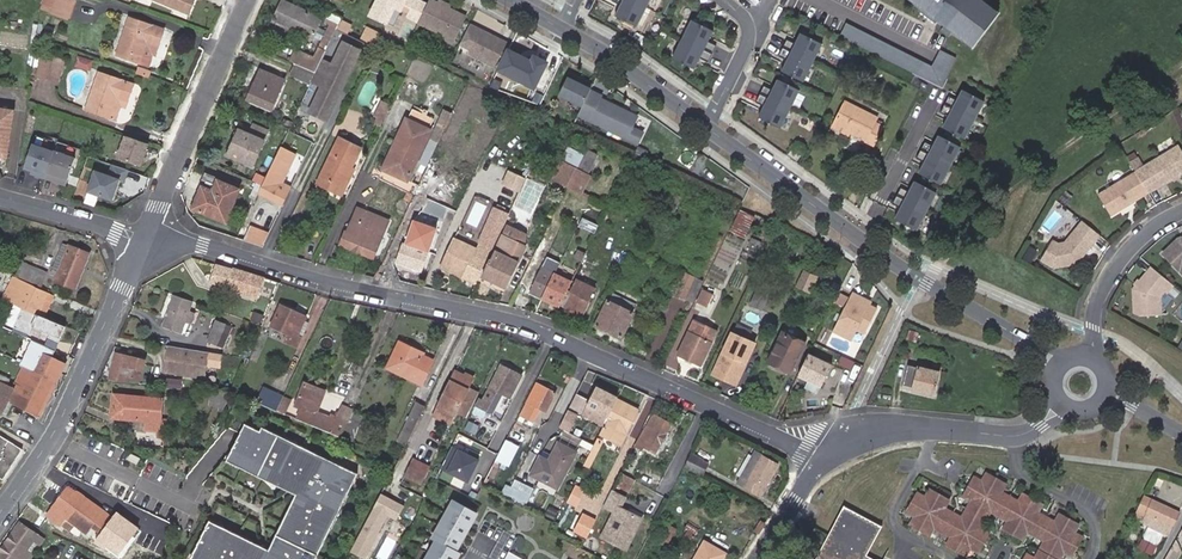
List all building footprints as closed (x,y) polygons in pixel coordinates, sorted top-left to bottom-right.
[(67,24),(75,2),(69,0),(44,0),(41,8),(51,11),(49,17),(67,24)] [(186,10),(190,0),(160,0),(186,10)] [(415,1),(413,0),(378,0),(370,17),(387,25),(394,9),(400,11),(403,5),(411,9),(407,16),(420,22),(423,16),(426,9),(414,3),(415,1)] [(466,20),(458,16),(457,12),(431,0),(430,0),(426,9),(423,16),(420,22),(419,23),(447,36),(445,39),(455,43),(466,20)] [(649,0),(613,0),(620,3),(615,14),(637,25),(649,0)] [(984,0),(911,0),(962,38),(964,34),(973,41),(994,13),(985,7),(988,3),(984,0)] [(280,2),(271,23),(310,40),(319,20),(280,2)] [(997,10),(988,3),(985,7),(994,13),(997,10)] [(712,29),(690,17),(671,56),(693,67),(698,56),(706,60),(715,44),(707,39),(712,29)] [(146,44),(158,48),(164,33),(131,21),(117,56),(138,64),(146,44)] [(497,67),(509,43),(471,25),(461,45),(472,50),(470,54),(497,67)] [(843,40),(948,82),(959,56),(943,49),(938,61),(848,26),(843,40)] [(374,42),(377,29),(366,27),(363,39),(374,42)] [(801,79),(820,41),(798,30),(793,41),(785,37),(776,53),(785,57),(779,68),(801,79)] [(973,41),(964,34),(962,38),(970,45),(973,41)] [(326,118),(359,49),(343,41),(332,64),(322,59),(314,74),(312,79),(322,84),(310,111),(326,118)] [(150,68),(158,48),(146,44),(138,64),(150,68)] [(547,88),(557,60),(515,45),(505,73),(547,88)] [(42,59),(36,75),(34,80),(58,88),(65,64),(42,56),(42,59)] [(92,69),(95,60),(81,56),(79,65),(92,69)] [(29,73),(36,75),(42,59),(35,57),(29,73)] [(312,79),(314,74),(295,66),(290,77),(308,85),(312,79)] [(259,71),(250,91),(256,94),(252,101),(271,110),(283,82),(259,71)] [(590,92),(592,86),(569,75),(559,97),(582,107),(590,92)] [(135,87),(100,76),(88,112),(110,120),(118,98),(129,103),(135,87)] [(778,126),(798,88),(776,77),(771,87),(762,83),(754,100),(762,104),(757,115),(778,126)] [(964,139),(984,101),(962,90),(957,100),(948,96),(940,113),(948,117),(943,128),(964,139)] [(256,94),(250,91),(247,99),(252,101),(256,94)] [(637,117),(599,99),(600,96),(590,92),(582,107),(578,116),(638,143),(643,132),(632,127),(637,117)] [(879,118),(845,101),(834,123),(830,121),(826,128),(830,130),(829,133),(846,140),(845,143),(851,146),(852,143),(864,148),(866,144),(874,148),(883,126),(877,123),(879,118)] [(375,126),(385,105),(380,103),(373,119),(375,120),(373,125),(375,126)] [(379,128),(389,107),(385,105),(375,126),(379,128)] [(14,113),(0,111),(0,161),(7,162),(14,113)] [(438,144),(452,115),(445,112),(431,141),(438,144)] [(390,162),(413,173),(432,132),(405,120),(391,151),(394,153),(390,162)] [(239,131),(227,156),(252,167),(263,142),(239,131)] [(140,167),(148,144),(126,136),(118,159),(140,167)] [(940,185),(960,147),(938,136),(933,146),(925,142),(916,159),(924,163),(919,173),(940,185)] [(50,151),(53,144),(33,137),(31,144),(50,151)] [(339,138),(319,176),(341,187),(361,148),(339,138)] [(44,176),(52,151),(50,151),(31,144),(23,168),(30,171),(29,173),(43,178),(44,176)] [(1181,145),(1139,169),(1140,170),(1153,191),(1181,173),(1181,147),(1181,145)] [(567,189),(583,156),(567,148),(551,181),(567,189)] [(64,186),(74,159),(52,151),(44,176),(52,178),(51,181),(64,186)] [(279,151),(258,196),(280,207),(288,192),(274,185),(288,155),(279,151)] [(595,163),(583,156),(567,189),(579,195),(581,192),(583,188),(588,178),(595,163)] [(390,162),(387,160),(381,172),(396,179),(397,175),(387,170),(390,162)] [(407,184),(413,173),(390,162),(387,170),(397,175),(396,179),(407,184)] [(113,200),(120,180),(124,182),(128,170),(111,164),(107,175),(96,172),(89,191),(113,200)] [(440,175),(426,169),(422,177),(409,203),(417,207),(424,210),(440,175)] [(1153,191),(1140,170),(1103,193),(1115,213),(1153,191)] [(525,179),(506,172),(501,184),(519,192),(525,179)] [(664,177),(660,185),(667,189),(672,180),(664,177)] [(189,211),(222,224),(236,191),(203,178),(189,211)] [(592,179),(588,178),(583,188),(587,190),(592,179)] [(917,230),(936,192),(914,181),(909,192),(901,188),(892,204),(900,208),(895,219),(917,230)] [(680,200),(669,194),(662,208),(673,213),(680,200)] [(720,204),(713,200),(709,206),(717,210),(720,204)] [(727,207),(721,205),(719,211),(724,213),(727,207)] [(413,216),(415,211),(407,207),(405,212),(413,216)] [(492,208),(473,250),(487,257),(507,215),(492,208)] [(735,211),(729,208),(726,214),(733,217),(735,211)] [(516,212),(511,210),(508,217),(512,220),(516,212)] [(371,231),(378,233),(383,222),(360,212),(355,224),(359,225),(371,231)] [(742,241),(753,219),(740,212),(729,234),(742,241)] [(1101,235),(1083,220),(1066,241),(1059,242),(1053,238),(1040,258),(1053,265),(1078,262),(1101,235)] [(404,244),(402,244),(395,263),(420,271),(427,252),(435,229),(412,221),(404,244)] [(366,241),(368,237),(371,231),(359,225),(354,236),(345,232),(339,244),(372,257),(377,247),(366,241)] [(517,244),(522,234),(507,227),(502,237),(517,244)] [(375,240),(378,233),(371,231),(368,237),(375,240)] [(502,237),(500,242),(514,249),(517,244),(502,237)] [(1178,239),(1164,253),(1180,270),(1181,268),(1181,238),(1178,239)] [(487,257),(473,250),(454,241),(441,268),(474,284),(487,257)] [(518,263),(523,253),(514,249),(500,242),(495,252),(484,276),(506,287),(518,263)] [(514,249),(523,253),(525,247),(517,244),(514,249)] [(78,295),(89,273),(95,261),(69,248),(53,279),(58,281),(57,284),(77,295),(78,295)] [(555,274),(557,269),(536,260),(535,264),(555,274)] [(23,262),(15,278),(24,282),(30,266),(23,262)] [(518,263),(506,287),(510,289),(522,265),(518,263)] [(567,294),(570,288),(552,279),(555,274),(535,264),(522,290),(560,308),(567,294)] [(24,282),(39,289),(47,274),(30,266),(24,282)] [(258,297),(264,280),(264,279),(231,269),(230,271),(214,266),(209,284),(258,297)] [(1168,291),(1174,284),(1151,266),(1133,288),(1135,313),(1163,314),(1163,306),(1157,301),(1167,290),(1168,291)] [(683,298),(694,278),(683,272),(672,292),(683,298)] [(804,272),(797,286),(809,292),(816,278),(804,272)] [(683,298),(691,303),(702,282),(694,278),(683,298)] [(50,298),(10,279),(2,296),(15,302),(13,306),(24,311),(39,319),(50,298)] [(761,312),(771,289),(754,280),(751,288),(757,290),(750,307),(761,312)] [(569,295),(567,294),(560,308),(559,311),(567,315),(578,320),(593,289),(576,281),(569,295)] [(835,296),(840,288),(832,284),(827,292),(835,296)] [(621,310),(626,301),(627,298),(611,289),(604,303),(607,304),(595,327),(619,339),(630,316),(621,310)] [(1157,301),(1163,306),(1166,306),(1166,298),(1170,293),(1168,291),(1167,290),(1157,301)] [(709,298),(700,293),(693,307),(703,312),(709,298)] [(860,335),(871,310),(858,303),(859,300),(850,295),(831,334),(850,343),(855,333),(860,335)] [(184,310),(187,301),(170,296),(159,327),(176,332),(180,322),(191,326),(195,314),(184,310)] [(261,307),(268,310),(271,302),(265,299),(261,307)] [(635,306),(626,301),(621,310),(630,316),(635,306)] [(284,335),(281,342),(294,348),(298,340),(293,338),(303,318),(279,307),(269,327),(284,335)] [(862,337),(875,311),(871,310),(860,335),(862,337)] [(67,332),(45,322),(39,319),(24,311),(15,331),(30,338),(33,331),(51,339),(49,342),(60,347),(67,332)] [(258,317),(255,324),(261,326),(264,319),(258,317)] [(203,342),(214,346),(222,324),(212,320),(203,342)] [(222,324),(214,346),(219,348),(229,327),(222,324)] [(705,332),(691,325),(676,357),(698,367),(711,339),(703,336),(705,332)] [(782,333),(767,364),(789,374),(804,343),(782,333)] [(919,337),(909,334),(905,343),(915,347),(919,337)] [(752,348),(729,337),(711,376),(734,386),(752,348)] [(0,384),(0,417),(1,417),(7,405),(38,420),(64,366),(50,359),(53,354),(29,342),(17,368),(19,369),(10,389),(0,384)] [(398,345),(384,371),(420,387),(433,361),(398,345)] [(169,356),(164,355),(161,374),(204,381),(208,353),(170,346),(169,356)] [(839,358),(827,352),(823,358),(836,365),(839,358)] [(145,365),(115,355),(108,377),(125,383),(126,380),(138,385),(145,365)] [(807,355),(796,378),(806,383),(819,389),(830,367),(807,355)] [(939,372),(908,365),(902,386),(933,393),(939,372)] [(505,376),(507,371),(499,368),(482,403),(491,407),(496,395),(502,398),(508,401),(517,383),(505,376)] [(519,378),(507,371),(505,376),(517,383),(519,378)] [(453,421),(468,389),(461,386),(463,382),(453,377),(435,413),(453,421)] [(461,386),(468,389),(471,382),(464,379),(463,382),(461,386)] [(819,389),(806,383),(803,389),(816,395),(819,389)] [(313,414),(322,392),(302,384),(293,406),(299,409),(294,420),(338,437),(351,410),(338,405),(332,419),(326,417),(325,420),(313,414)] [(537,412),(543,415),(554,395),(536,386),(526,407),(519,420),(530,425),(537,412)] [(253,404),(273,412),(279,399),(258,391),(253,404)] [(221,412),(228,396),(209,394),(207,407),(217,408),(217,412),(221,412)] [(491,407),(482,403),(477,401),(474,408),(492,418),(502,398),(496,395),(491,407)] [(159,401),(111,397),(109,420),(143,423),(142,433),(155,434),(155,439),(161,439),(163,423),(157,422),(159,401)] [(287,403),(280,400),(274,412),(282,415),(287,403)] [(614,403),(597,437),(618,448),(624,435),(635,413),(614,403)] [(402,449),(421,410),(411,406),(392,444),(402,449)] [(338,437),(352,442),(364,416),(351,410),(338,437)] [(449,429),(453,421),(435,413),(432,420),(449,429)] [(652,417),(637,446),(654,454),(668,425),(652,417)] [(226,458),(242,465),(240,469),(251,474),(252,470),(276,481),(274,485),(294,495),(298,497),(294,505),(290,503),(285,513),(289,515),(270,556),(258,551),(260,547),(250,542),(248,546),(237,541),(239,537),(221,528),(219,532),(206,526),(191,555),(200,558),(314,558),(329,529),(325,527),(338,500),(342,502),(355,473),(338,465),(336,469),(310,457),(312,453),(293,444),(291,448),(268,437),(270,433),(259,428),(258,432),(242,424),(226,458)] [(462,432),(469,435),(466,442),(470,445),(477,431),(466,426),(462,432)] [(480,448),(486,435),(480,432),(474,445),(480,448)] [(293,444),(270,433),(268,437),(291,448),(293,444)] [(488,436),(486,435),(480,448),(482,449),(488,436)] [(600,445),(616,453),(618,448),(597,437),(594,444),(581,470),(586,473),(600,445)] [(19,451),(1,440),(0,441),(0,480),(19,451)] [(505,444),(495,464),(505,469),(515,449),(505,444)] [(458,446),(457,450),(475,458),(477,455),(458,446)] [(475,458),(457,450),(454,456),(463,461),(461,467),(470,471),(478,456),(477,455),(475,458)] [(546,468),(543,467),(534,486),(554,495),(573,459),(555,451),(546,468)] [(338,465),(312,453),(310,457),(336,469),(338,465)] [(776,466),(756,455),(740,485),(739,487),(759,497),(776,466)] [(704,466),(687,458),(681,469),(686,472),(693,476),(698,478),(704,466)] [(411,465),(401,460),(394,474),(404,479),(411,465)] [(419,467),(427,471),(428,470),(412,462),(411,465),(418,469),(419,467)] [(534,486),(543,467),(537,464),(527,482),(534,486)] [(404,479),(411,483),(418,469),(411,465),(404,479)] [(418,469),(411,483),(420,487),(427,471),(419,467),(418,469)] [(276,481),(252,470),(251,474),(274,485),(276,481)] [(693,476),(686,472),(684,476),(691,480),(693,476)] [(936,494),(915,530),(928,538),(932,529),(948,538),(944,547),(964,558),(969,549),(977,554),(988,533),(980,529),(989,514),(1004,523),(1000,530),(1020,542),(1025,534),(1041,543),(1032,558),(1025,554),(1022,558),(1046,558),(1070,521),(1056,513),(1052,522),(1036,513),(1041,505),(1020,493),(1015,501),(1000,493),(1004,485),(984,473),(979,481),(972,477),(961,498),(968,502),(960,517),(944,509),(948,501),(936,494)] [(622,477),(616,488),(628,494),(634,483),(622,477)] [(69,491),(63,487),(55,496),(61,501),(69,491)] [(915,530),(936,494),(928,490),(923,497),(915,493),(904,514),(912,518),(907,526),(915,530)] [(93,534),(104,520),(69,491),(61,501),(55,496),(40,515),(52,525),(55,521),(61,526),(64,522),(78,534),(84,527),(93,534)] [(581,497),(573,493),(566,507),(574,511),(581,497)] [(624,554),(640,522),(631,517),(628,519),(625,517),(624,514),(618,512),(624,501),(609,494),(601,510),(611,515),(599,541),(624,554)] [(379,495),(349,553),(361,558),(364,558),(386,518),(395,522),(403,507),(379,495)] [(329,529),(342,502),(338,500),(325,527),(329,529)] [(1136,520),(1171,538),(1181,518),(1146,501),(1136,520)] [(432,545),(436,547),(455,557),(476,520),(452,507),(432,545)] [(842,509),(833,525),(869,547),(879,528),(842,509)] [(270,556),(289,515),(285,513),(267,550),(260,547),(258,551),(270,556)] [(115,514),(91,542),(111,558),(114,558),(136,533),(115,514)] [(525,519),(516,515),(509,529),(518,533),(525,519)] [(573,534),(586,541),(594,524),(581,517),(573,534)] [(518,533),(509,529),(504,541),(499,539),(493,550),(507,557),(512,546),(533,555),(537,547),(526,543),(535,524),(525,519),(518,533)] [(1070,521),(1046,558),(1059,558),(1062,554),(1070,558),(1081,538),(1073,534),(1078,525),(1070,521)] [(753,533),(754,534),(761,524),(759,522),(753,533)] [(19,558),(20,558),(28,558),(31,554),(26,551),(32,542),(38,546),(42,540),(19,524),(0,551),(0,558),(19,558)] [(864,557),(869,547),(833,525),(816,558),(868,558),(864,557)] [(661,534),(671,539),(675,531),(665,526),(661,534)] [(693,536),(686,532),(682,538),(690,542),(693,536)] [(667,545),(671,539),(661,534),(658,539),(667,545)] [(250,542),(239,537),(237,541),(248,546),(250,542)] [(436,547),(429,558),(458,558),(455,557),(436,547)] [(701,558),(726,558),(708,547),(701,558)] [(1181,556),(1181,553),(1176,550),(1170,558),(1180,558),(1181,556)]
